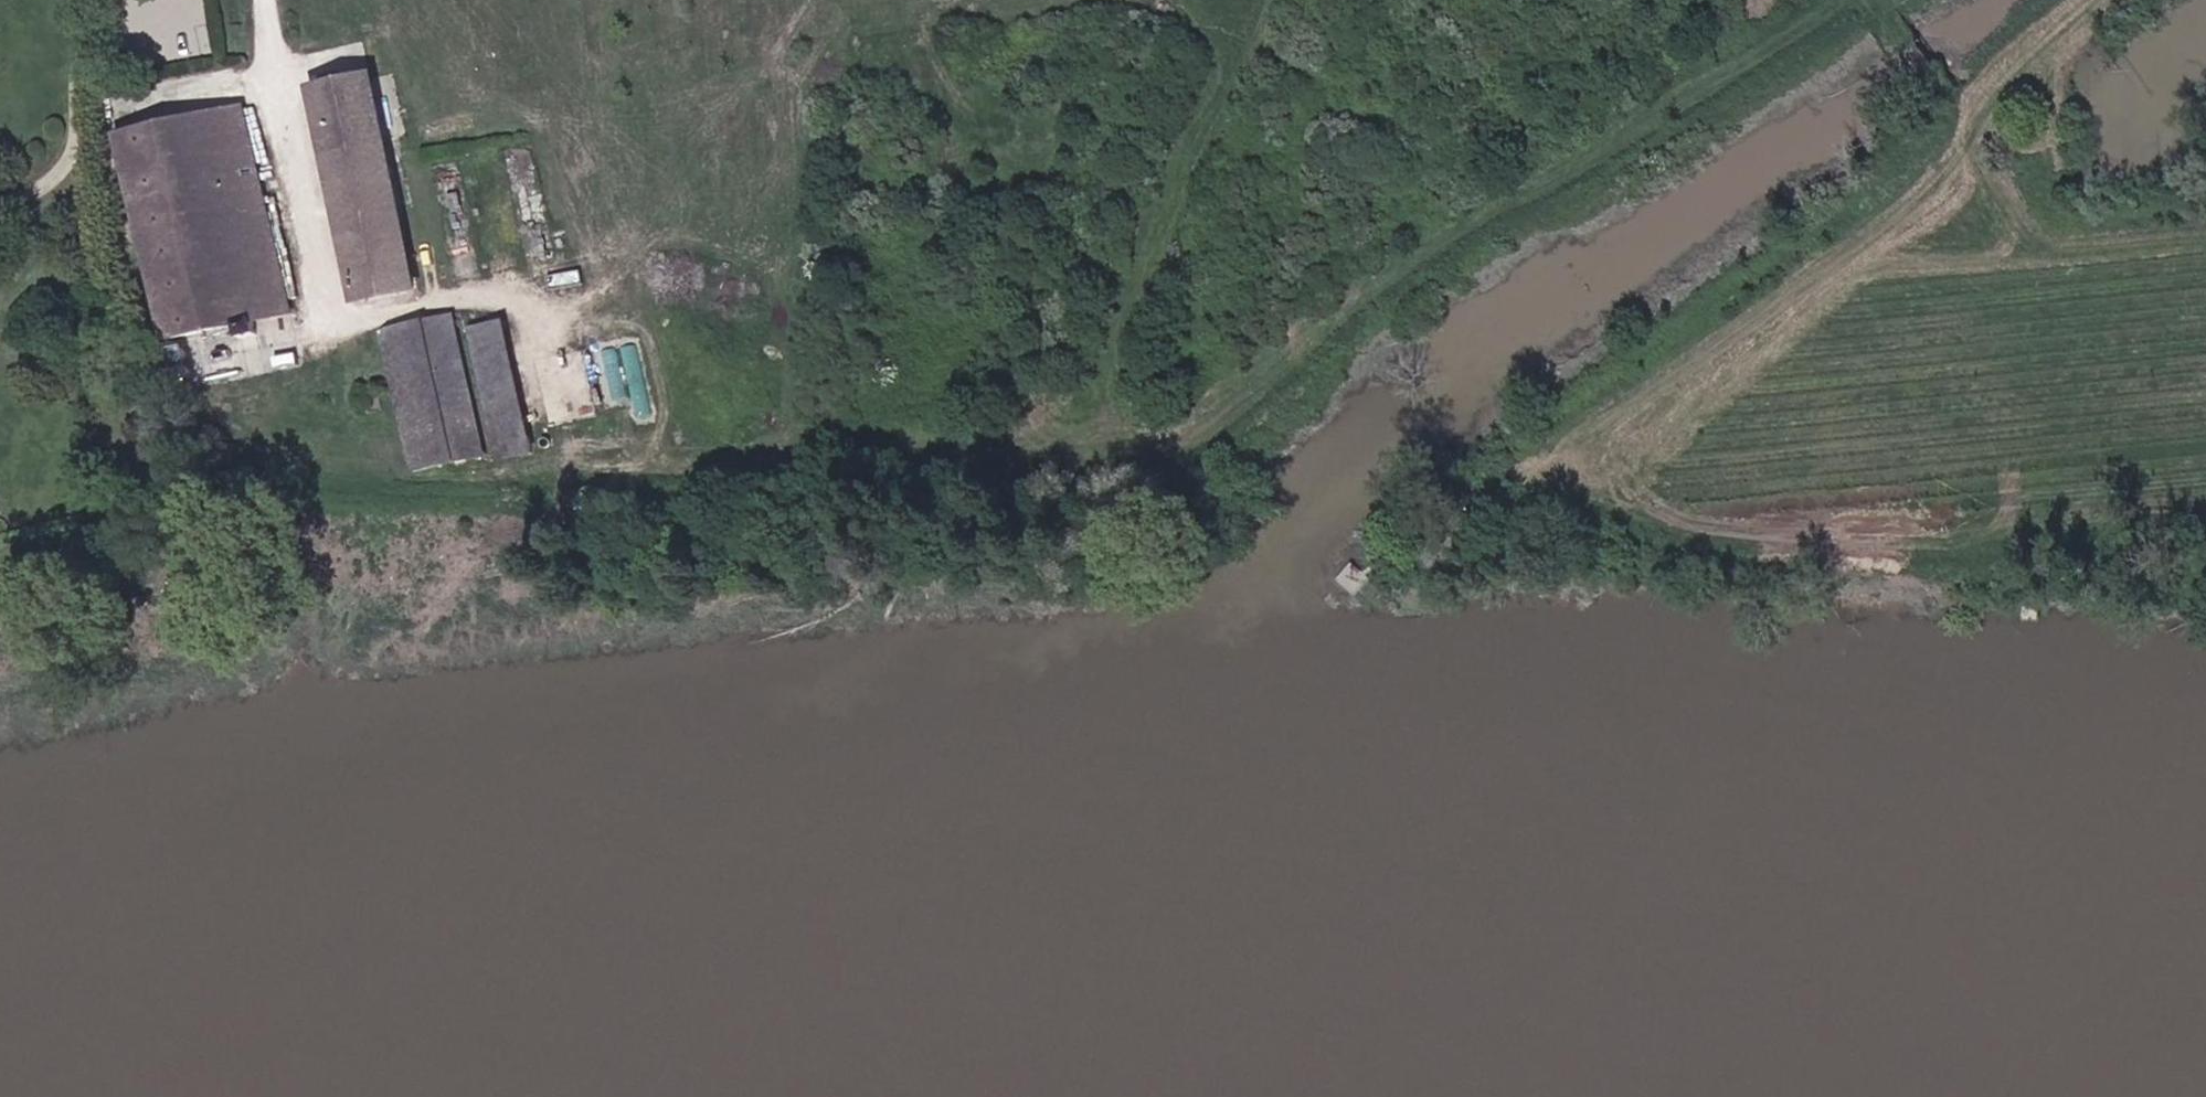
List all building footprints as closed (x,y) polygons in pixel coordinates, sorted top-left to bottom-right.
[(365,303),(420,291),(376,83),(321,95),(365,303)] [(115,147),(169,354),(234,335),(237,344),(260,337),(257,327),(293,316),(241,108),(115,147)] [(446,469),(407,329),(379,336),(418,477),(446,469)]
